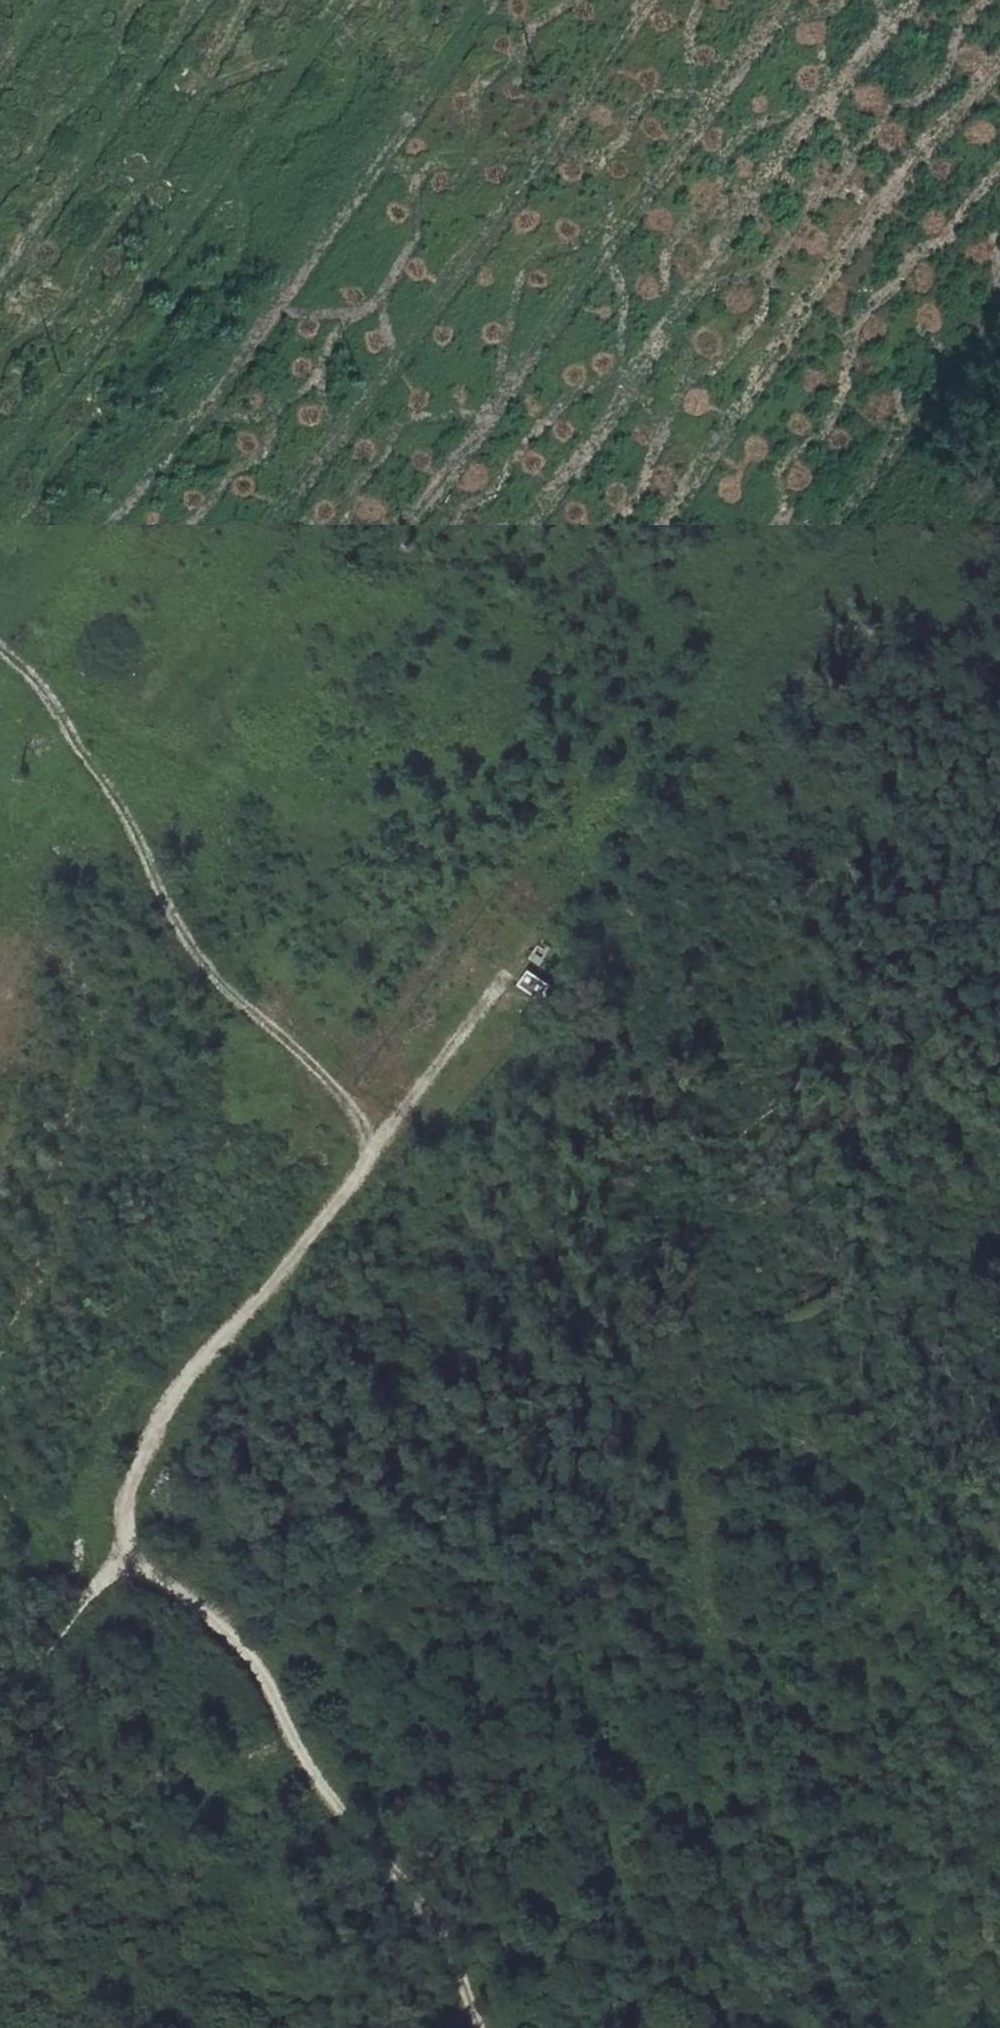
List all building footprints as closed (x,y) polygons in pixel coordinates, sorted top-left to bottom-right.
[(550,987),(524,970),(515,984),(540,1001),(550,987)]
